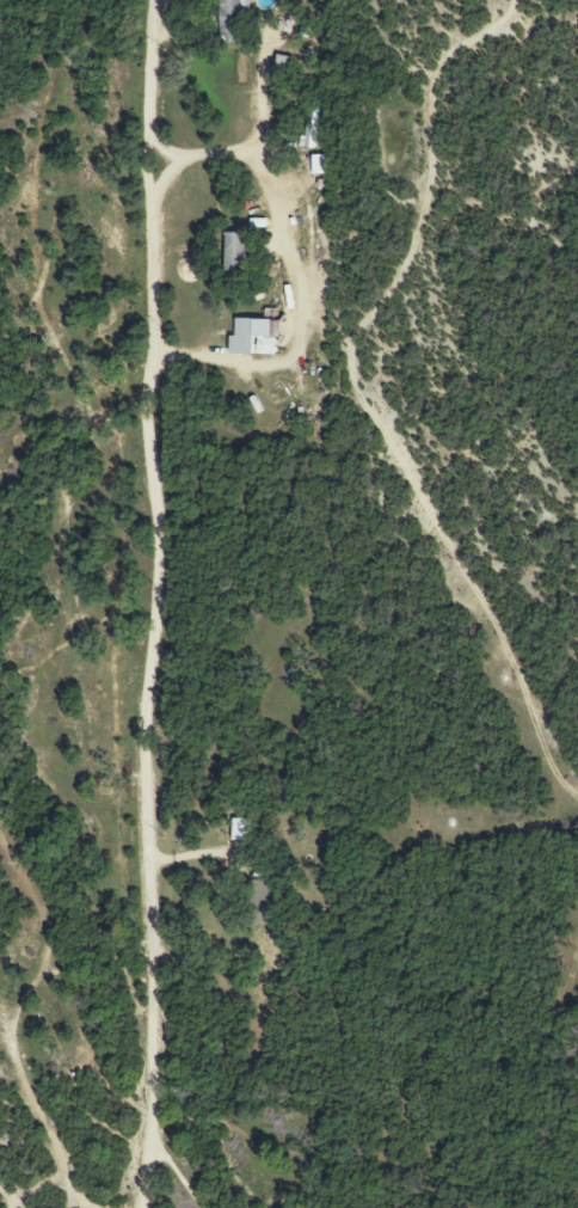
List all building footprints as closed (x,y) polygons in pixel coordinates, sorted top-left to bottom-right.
[(220,43),(244,42),(243,0),(219,0),(220,43)] [(318,114),(308,114),(306,138),(300,138),(300,148),(317,149),(318,114)] [(323,156),(311,157),(312,175),(324,174),(323,156)] [(224,270),(244,270),(245,234),(226,233),(224,270)] [(229,337),(229,355),(278,356),(278,321),(236,320),(235,337),(229,337)] [(248,819),(230,820),(231,842),(249,841),(248,819)] [(275,890),(252,890),(252,925),(274,926),(275,890)]
